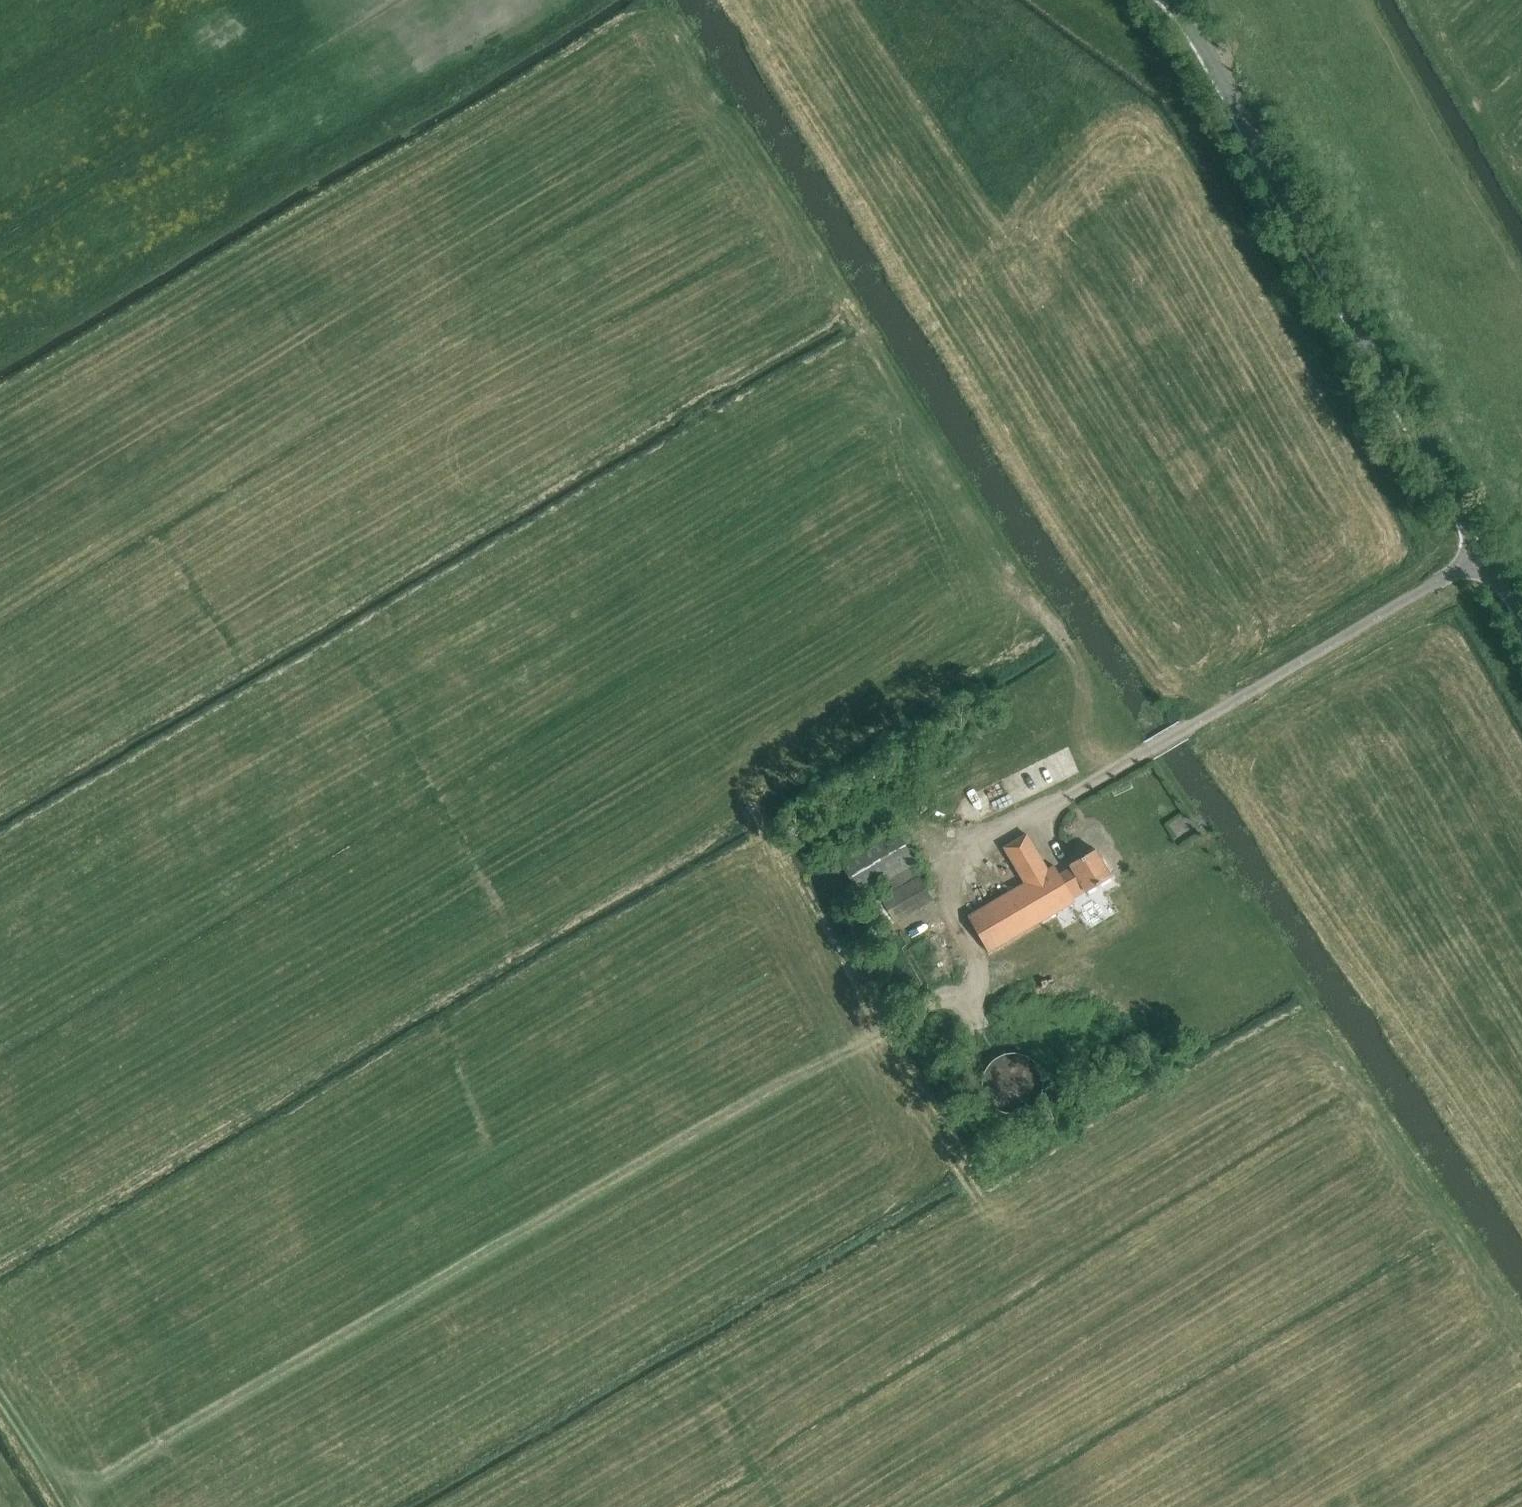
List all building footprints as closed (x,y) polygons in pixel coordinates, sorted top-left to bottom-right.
[(933,900),(913,864),(915,862),(894,826),(838,859),(859,895),(874,886),(880,897),(869,904),(879,922),(890,916),(894,923),(933,900)] [(1111,876),(1095,848),(1069,863),(1071,867),(1059,874),(1054,865),(1047,869),(1027,833),(1004,847),(1025,882),(967,915),(988,950),(1075,900),(1070,891),(1082,884),(1086,891),(1111,876)] [(1030,1057),(1022,1052),(1020,1052),(1010,1051),(1001,1053),(992,1058),(986,1065),(982,1074),(981,1084),(983,1093),(987,1102),(994,1108),(1003,1112),(1013,1114),(1023,1112),(1031,1107),(1038,1100),(1042,1092),(1044,1082),(1042,1072),(1037,1064),(1030,1057)]
